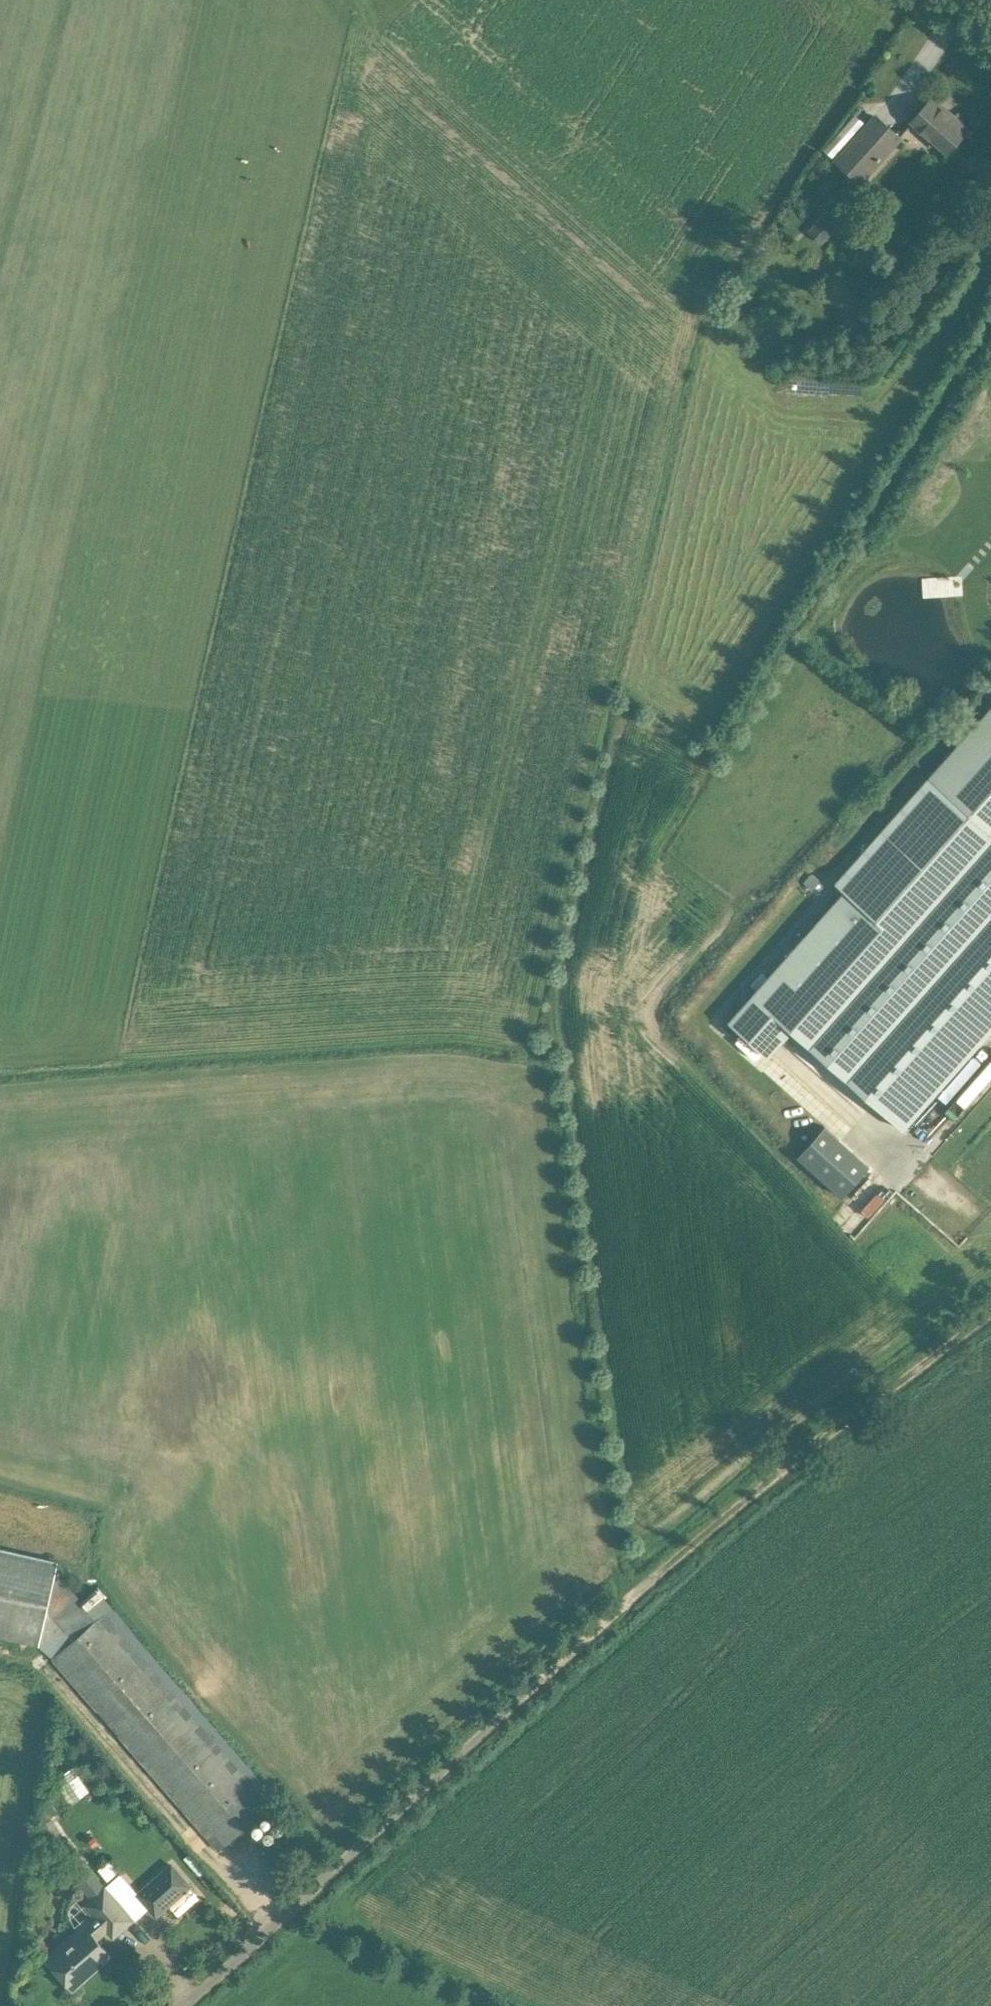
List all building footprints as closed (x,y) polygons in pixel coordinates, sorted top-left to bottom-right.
[(946,151),(954,142),(967,128),(953,115),(950,119),(930,101),(912,121),(946,151)] [(862,184),(904,137),(876,112),(865,123),(834,159),(862,184)] [(808,230),(821,242),(840,219),(826,208),(808,230)] [(836,881),(846,890),(729,1021),(768,1056),(791,1030),(902,1129),(990,1030),(990,706),(836,881)] [(825,1124),(796,1155),(840,1196),(869,1165),(825,1124)] [(885,1177),(870,1195),(879,1201),(893,1184),(885,1177)] [(58,1561),(0,1548),(0,1637),(39,1646),(53,1657),(206,1834),(219,1849),(271,1804),(270,1804),(272,1802),(277,1798),(96,1589),(92,1593),(83,1601),(77,1594),(56,1570),(58,1561)] [(58,1785),(69,1802),(89,1790),(79,1773),(58,1785)] [(62,1833),(52,1817),(39,1825),(49,1841),(62,1833)] [(134,1894),(155,1918),(193,1886),(171,1861),(134,1894)] [(133,1919),(120,1904),(115,1898),(104,1885),(82,1903),(93,1916),(46,1957),(73,1988),(111,1954),(97,1938),(107,1929),(113,1936),(133,1919)]
